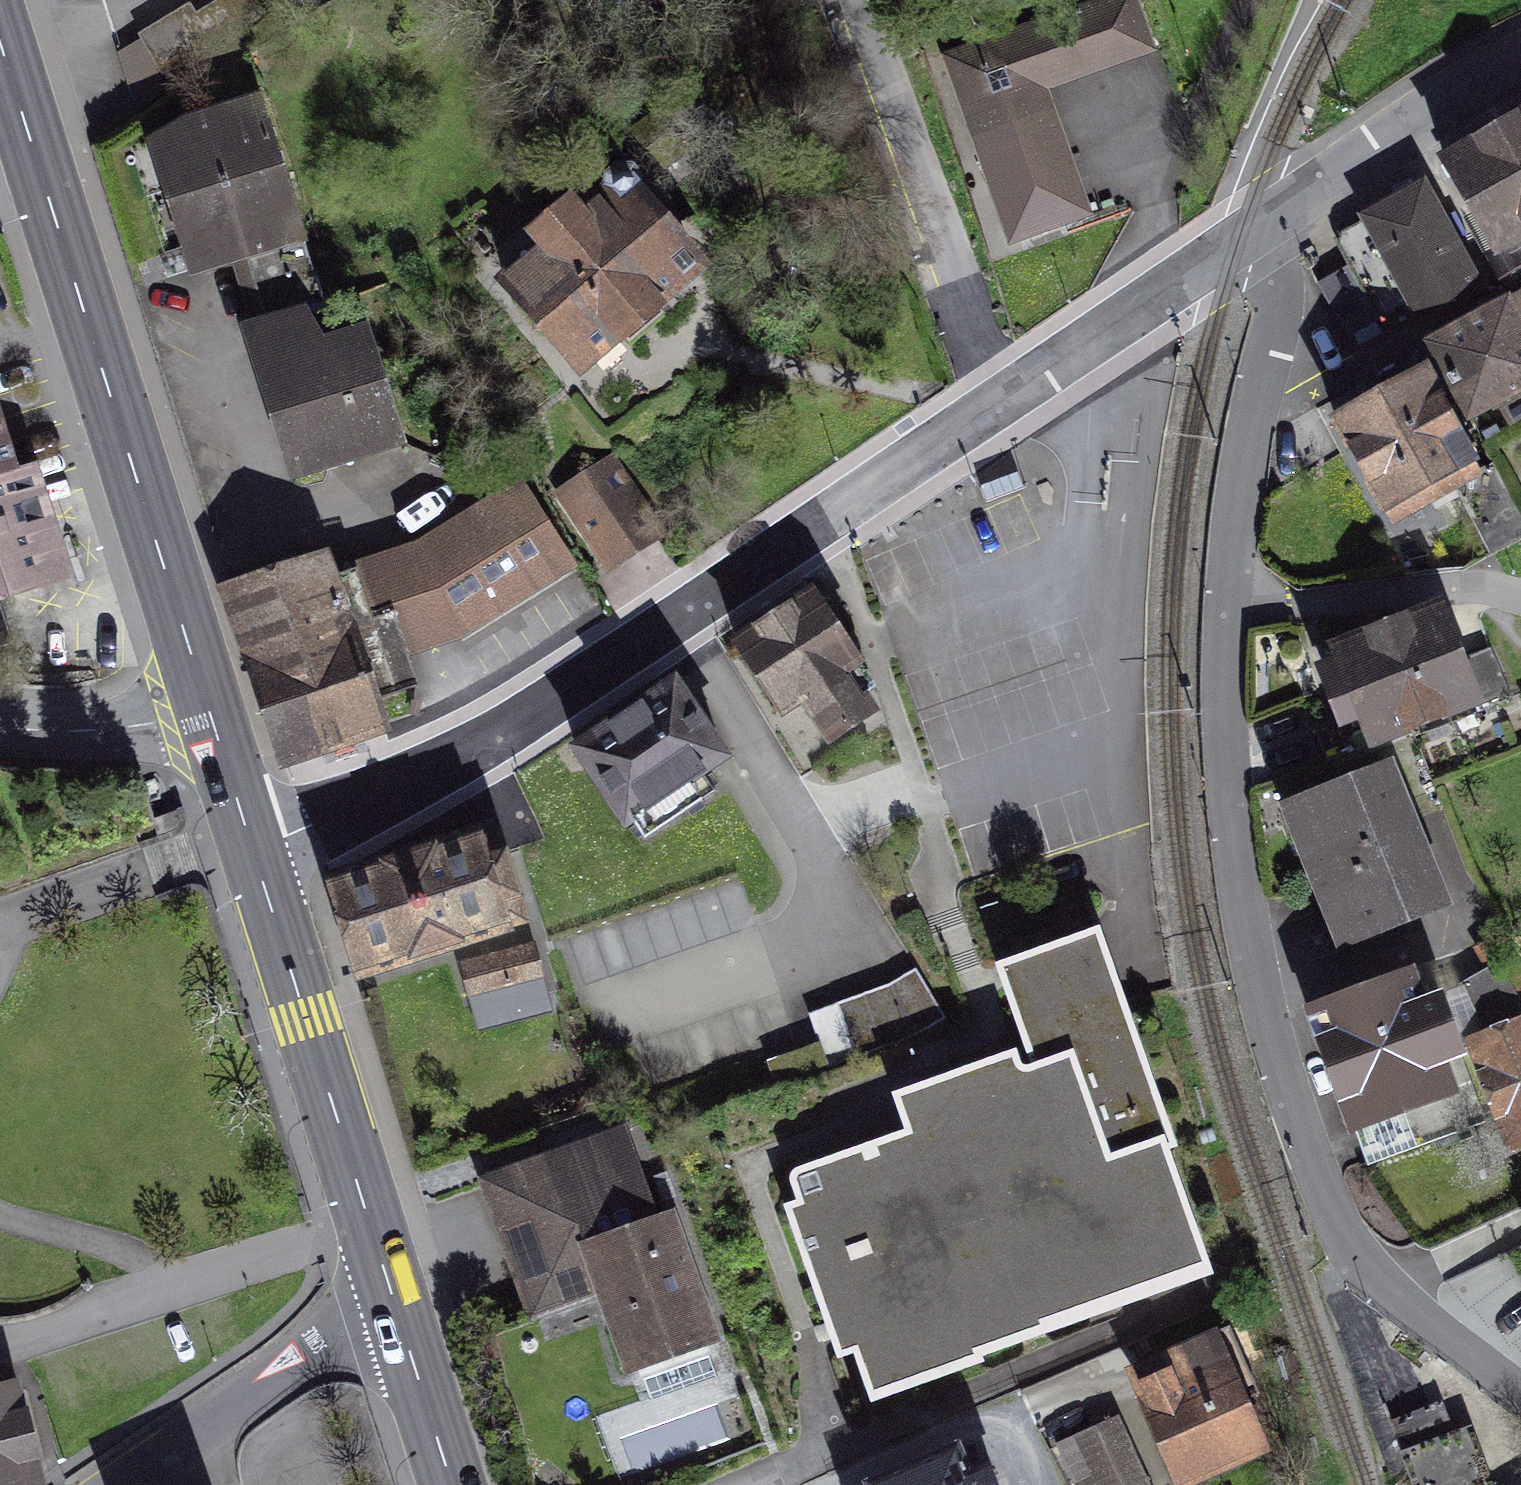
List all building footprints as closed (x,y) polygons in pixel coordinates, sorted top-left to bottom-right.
[(172,89),(222,60),(211,42),(262,11),(255,0),(223,0),(196,16),(192,10),(142,39),(172,89)] [(944,56),(1010,245),(1090,217),(1046,91),(1157,52),(1138,0),(1106,0),(944,56)] [(175,138),(186,174),(172,178),(201,269),(246,255),(269,328),(309,315),(326,309),(261,102),(205,120),(207,128),(175,138)] [(1448,164),(1498,250),(1520,237),(1520,120),(1448,164)] [(547,247),(508,280),(581,366),(699,265),(626,179),(588,211),(579,201),(538,236),(547,247)] [(1381,320),(1386,331),(1472,285),(1423,191),(1369,221),(1386,249),(1383,267),(1357,279),(1381,320)] [(1349,338),(1381,320),(1357,279),(1350,267),(1319,285),(1349,338)] [(1430,343),(1469,416),(1520,389),(1520,324),(1509,302),(1430,343)] [(269,328),(255,332),(298,470),(396,440),(362,330),(319,344),(310,315),(309,315),(269,328)] [(1337,422),(1394,523),(1459,487),(1483,473),(1427,372),(1337,422)] [(13,473),(0,432),(0,477),(13,473)] [(564,494),(611,566),(657,535),(610,464),(564,494)] [(1459,487),(1496,554),(1520,539),(1520,516),(1495,468),(1483,473),(1459,487)] [(1022,488),(1016,472),(981,485),(986,501),(1022,488)] [(47,580),(13,473),(0,477),(0,595),(47,580)] [(354,563),(356,571),(373,620),(395,612),(411,661),(453,651),(464,645),(578,576),(515,479),(414,545),(354,563)] [(326,556),(225,590),(285,765),(386,731),(376,703),(420,688),(411,661),(395,612),(373,620),(356,571),(334,578),(326,556)] [(814,595),(738,644),(782,712),(804,698),(830,739),(871,713),(844,672),(858,663),(814,595)] [(17,659),(0,604),(0,665),(17,659)] [(1332,740),(1361,729),(1372,756),(1482,715),(1477,699),(1506,688),(1491,649),(1462,660),(1442,606),(1332,647),(1337,661),(1307,672),(1332,740)] [(734,767),(678,683),(569,755),(625,837),(636,830),(645,842),(719,793),(711,782),(734,767)] [(1282,811),(1340,955),(1452,910),(1393,766),(1282,811)] [(424,854),(322,887),(357,989),(515,941),(513,933),(531,927),(517,885),(504,849),(498,829),(424,854)] [(1095,918),(995,953),(1029,1050),(889,1099),(902,1137),(793,1175),(803,1203),(787,1208),(840,1359),(857,1353),(872,1396),(1213,1276),(1167,1148),(1175,1145),(1120,989),(1112,967),(1102,940),(1095,918)] [(1520,1140),(1520,961),(1505,934),(1479,951),(1493,975),(1463,991),(1495,1038),(1480,1044),(1514,1142),(1520,1140)] [(532,947),(464,968),(482,1030),(551,1011),(532,947)] [(889,985),(810,1017),(820,1045),(830,1073),(913,1038),(946,1018),(918,970),(889,985)] [(1301,1017),(1349,1147),(1363,1142),(1371,1163),(1485,1122),(1440,1001),(1421,1009),(1409,978),(1301,1017)] [(830,1073),(820,1045),(768,1063),(778,1091),(830,1073)] [(603,1139),(487,1180),(530,1300),(600,1276),(633,1369),(641,1366),(652,1399),(717,1377),(705,1343),(713,1341),(670,1218),(658,1222),(643,1179),(620,1187),(603,1139)] [(1231,1328),(1139,1367),(1155,1403),(1143,1408),(1174,1481),(1255,1446),(1224,1376),(1247,1366),(1231,1328)] [(1132,1373),(1127,1361),(1104,1371),(1110,1383),(1132,1373)] [(0,1394),(0,1484),(38,1484),(16,1390),(0,1394)] [(1453,1426),(1443,1402),(1395,1421),(1405,1445),(1453,1426)] [(1060,1445),(1078,1484),(1147,1484),(1117,1419),(1060,1445)] [(1414,1484),(1489,1484),(1469,1430),(1403,1454),(1414,1484)] [(872,1484),(994,1484),(987,1468),(969,1475),(958,1449),(872,1484)]
